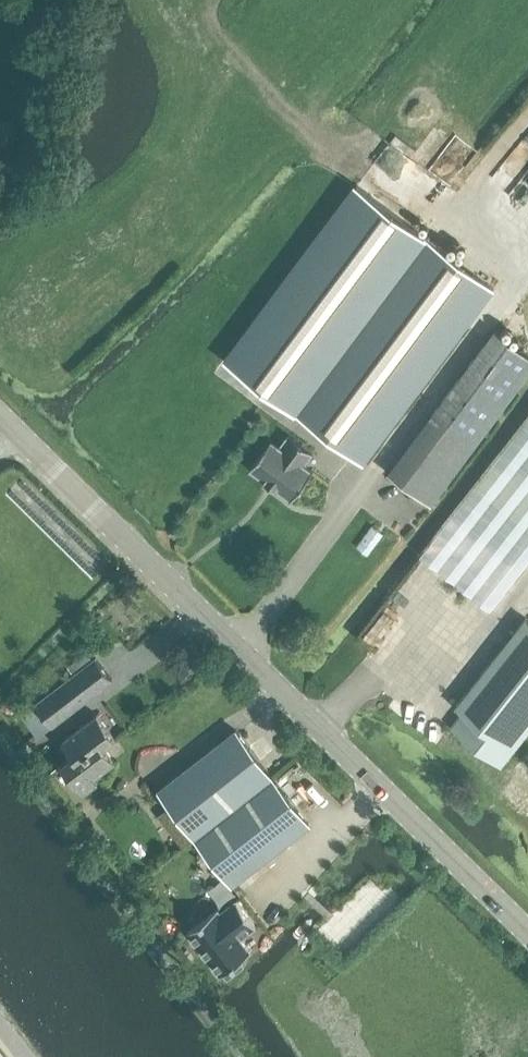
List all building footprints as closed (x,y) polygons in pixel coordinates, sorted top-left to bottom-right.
[(358,185),(227,360),(294,410),(364,462),(495,288),(358,185)] [(425,424),(467,455),(527,375),(527,355),(496,329),(472,361),(425,424)] [(423,555),(490,607),(527,557),(527,418),(473,489),(423,555)] [(266,480),(277,488),(278,487),(293,499),(314,471),(305,464),(315,452),(290,434),(281,446),(272,439),(251,467),(267,479),(266,480)] [(503,766),(527,735),(527,620),(526,618),(456,706),(463,712),(452,726),(503,766)] [(73,674),(36,702),(54,726),(114,679),(96,656),(94,658),(89,652),(69,668),(73,674)] [(65,740),(75,754),(75,753),(79,758),(101,742),(105,747),(116,738),(98,714),(65,740)] [(237,730),(160,790),(233,883),(310,822),(237,730)] [(75,753),(75,754),(63,762),(86,793),(98,783),(94,778),(116,761),(105,747),(101,742),(79,758),(75,753)] [(218,907),(188,931),(222,973),(225,971),(228,976),(244,964),(240,959),(252,950),(241,936),(257,924),(237,899),(221,911),(218,907)]
